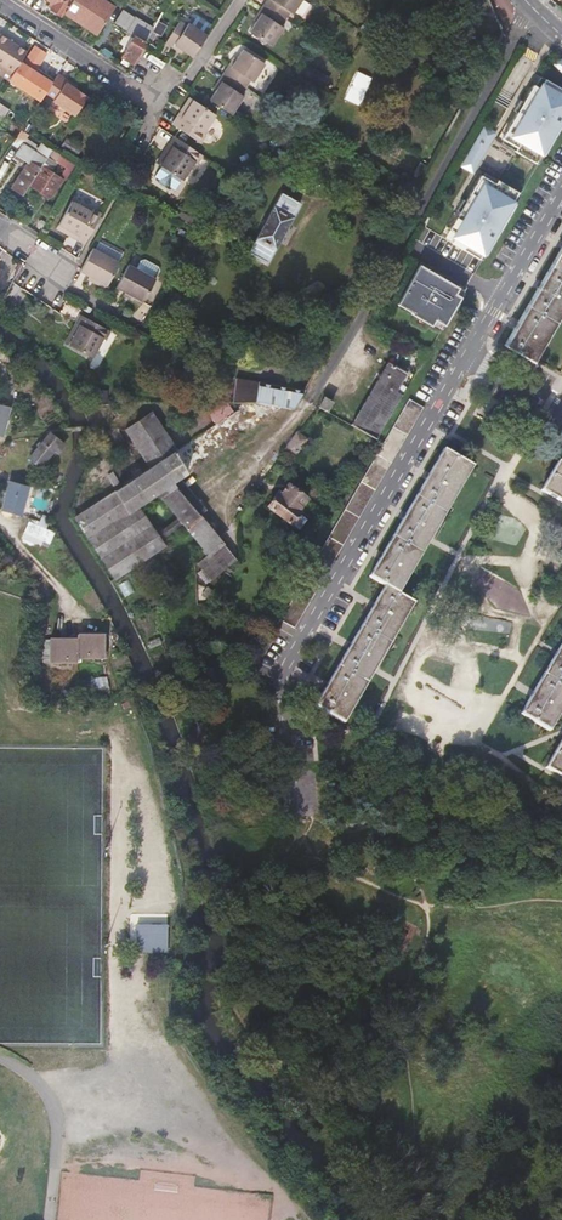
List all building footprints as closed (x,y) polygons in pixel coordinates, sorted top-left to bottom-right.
[(59,17),(71,0),(45,0),(50,3),(53,5),(50,11),(59,17)] [(122,58),(134,66),(152,32),(103,0),(74,0),(65,13),(75,19),(77,17),(100,33),(107,22),(129,36),(125,42),(130,46),(122,58)] [(260,11),(263,13),(258,20),(251,31),(273,45),(285,27),(282,25),(292,10),(295,12),(302,0),(266,0),(260,11)] [(192,22),(205,31),(210,25),(197,16),(192,22)] [(190,60),(205,38),(188,26),(186,29),(178,24),(164,46),(171,51),(173,48),(180,53),(190,60)] [(0,35),(0,64),(14,73),(17,68),(27,53),(0,35)] [(35,47),(29,56),(40,63),(46,55),(35,47)] [(245,47),(238,57),(233,65),(230,63),(221,77),(224,79),(219,86),(212,97),(235,111),(246,94),(243,91),(252,77),(256,79),(267,61),(245,47)] [(235,55),(230,63),(233,65),(238,57),(235,55)] [(40,63),(29,56),(20,70),(17,68),(14,73),(9,80),(9,81),(33,96),(40,85),(30,79),(40,63)] [(54,59),(46,73),(54,78),(63,65),(54,59)] [(561,75),(561,65),(557,61),(552,66),(561,75)] [(14,73),(0,64),(0,74),(9,80),(14,73)] [(45,93),(56,100),(54,102),(75,116),(87,98),(75,89),(66,83),(68,80),(58,74),(45,93)] [(77,86),(68,80),(66,83),(75,89),(77,86)] [(500,141),(517,150),(515,154),(533,165),(539,155),(542,156),(561,121),(561,93),(543,82),(537,90),(532,87),(500,141)] [(178,114),(183,117),(195,98),(191,95),(178,114)] [(202,142),(208,133),(206,132),(218,114),(195,98),(183,117),(178,114),(172,122),(202,142)] [(97,99),(92,107),(100,113),(106,104),(97,99)] [(186,178),(198,160),(199,161),(204,154),(176,135),(160,160),(186,178)] [(17,155),(31,164),(13,190),(23,196),(30,185),(42,167),(52,152),(42,145),(38,151),(36,149),(37,147),(26,140),(17,155)] [(42,167),(43,167),(31,186),(50,199),(62,180),(53,174),(59,164),(67,169),(63,174),(70,178),(76,168),(52,152),(42,167)] [(67,169),(59,164),(53,174),(62,180),(67,184),(70,178),(63,174),(67,169)] [(30,185),(31,186),(43,167),(42,167),(30,185)] [(495,188),(479,178),(447,231),(450,232),(454,235),(448,244),(477,261),(480,255),(483,257),(513,206),(510,204),(515,195),(497,184),(495,188)] [(282,193),(245,250),(263,262),(300,204),(282,193)] [(85,247),(102,216),(93,211),(92,213),(73,202),(59,226),(79,238),(76,242),(85,247)] [(79,238),(59,226),(56,231),(76,242),(79,238)] [(448,244),(454,235),(450,232),(444,242),(448,244)] [(532,364),(561,314),(561,246),(539,286),(516,325),(503,347),(532,364)] [(121,262),(94,247),(82,270),(91,275),(108,285),(121,262)] [(118,287),(135,296),(146,302),(163,271),(161,266),(148,259),(144,261),(140,268),(131,264),(118,287)] [(442,327),(464,291),(458,287),(456,290),(426,272),(427,270),(420,265),(401,298),(415,307),(412,313),(410,316),(429,327),(433,322),(442,327)] [(91,275),(90,278),(107,288),(108,285),(91,275)] [(0,286),(0,287),(7,291),(13,281),(5,277),(0,286)] [(117,289),(134,299),(135,296),(118,287),(117,289)] [(415,307),(401,298),(397,305),(412,313),(415,307)] [(89,321),(75,347),(103,362),(114,343),(115,344),(119,337),(89,321)] [(387,365),(351,427),(376,442),(401,398),(395,393),(406,375),(387,365)] [(304,391),(237,378),(233,401),(235,401),(282,407),(294,408),(304,391)] [(423,409),(408,400),(279,621),(294,630),(423,409)] [(331,405),(323,400),(318,409),(327,413),(331,405)] [(136,507),(145,501),(157,492),(186,527),(200,515),(172,482),(180,477),(282,407),(235,401),(233,401),(208,405),(220,422),(178,451),(152,412),(127,430),(153,468),(145,473),(143,471),(135,476),(137,478),(134,480),(134,481),(123,488),(136,507)] [(3,435),(10,407),(0,405),(0,435),(3,435)] [(40,466),(54,449),(58,453),(65,445),(51,433),(30,458),(40,466)] [(285,451),(294,457),(305,441),(297,435),(285,451)] [(368,579),(383,588),(373,606),(349,647),(327,686),(313,709),(342,726),(392,639),(413,605),(397,596),(447,510),(472,468),(443,451),(428,477),(405,516),(381,556),(368,579)] [(557,463),(540,492),(561,505),(561,466),(557,463)] [(200,515),(207,508),(180,477),(172,482),(200,515)] [(20,514),(28,486),(6,480),(0,501),(0,509),(20,514)] [(299,516),(299,512),(306,503),(287,487),(278,500),(275,498),(267,510),(290,528),(291,526),(299,532),(307,522),(299,516)] [(173,542),(145,501),(136,507),(123,488),(82,515),(124,575),(173,542)] [(236,561),(199,517),(186,528),(198,542),(208,555),(198,564),(212,581),(236,561)] [(22,539),(37,547),(44,531),(29,524),(22,539)] [(49,638),(50,662),(106,661),(106,633),(78,634),(78,637),(49,638)] [(548,734),(561,710),(561,709),(561,642),(555,654),(532,694),(519,717),(548,734)] [(561,742),(544,771),(561,781),(561,742)] [(136,949),(164,951),(165,928),(138,926),(136,949)]
